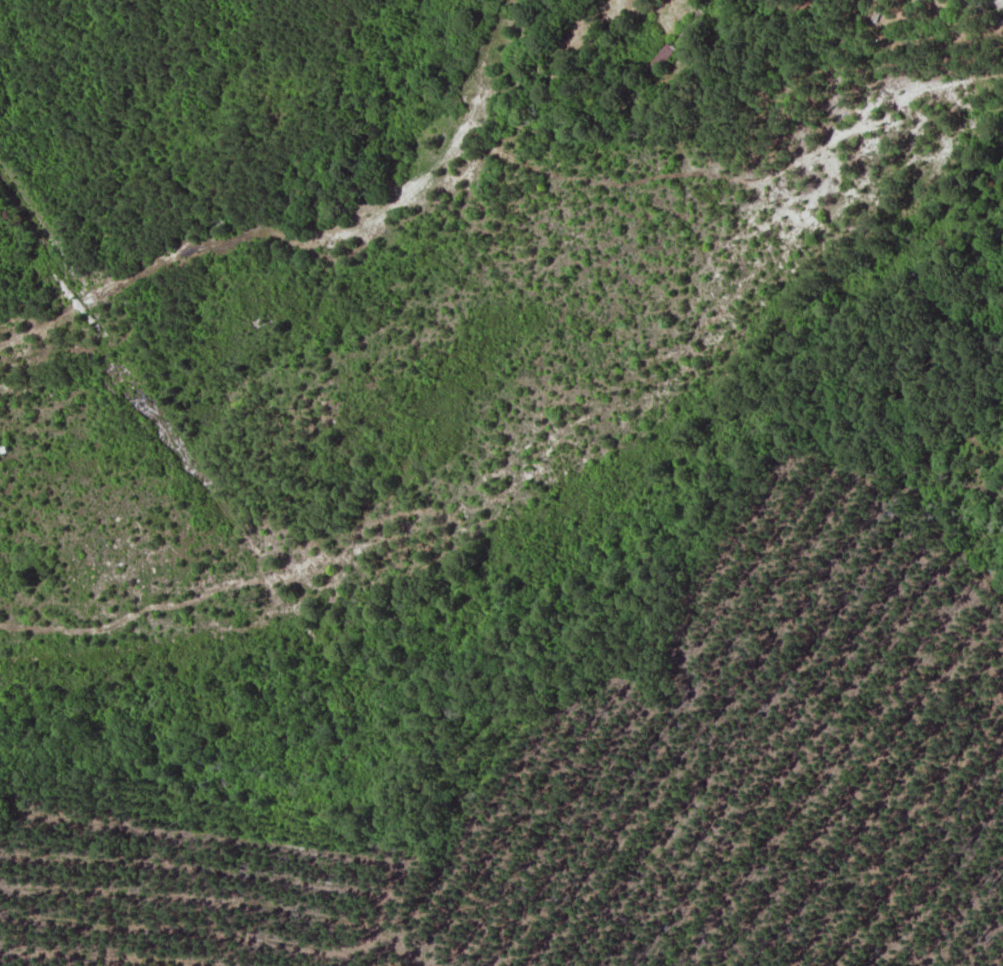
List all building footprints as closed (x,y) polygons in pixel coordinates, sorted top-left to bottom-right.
[(678,53),(670,45),(648,67),(657,75),(678,53)]
